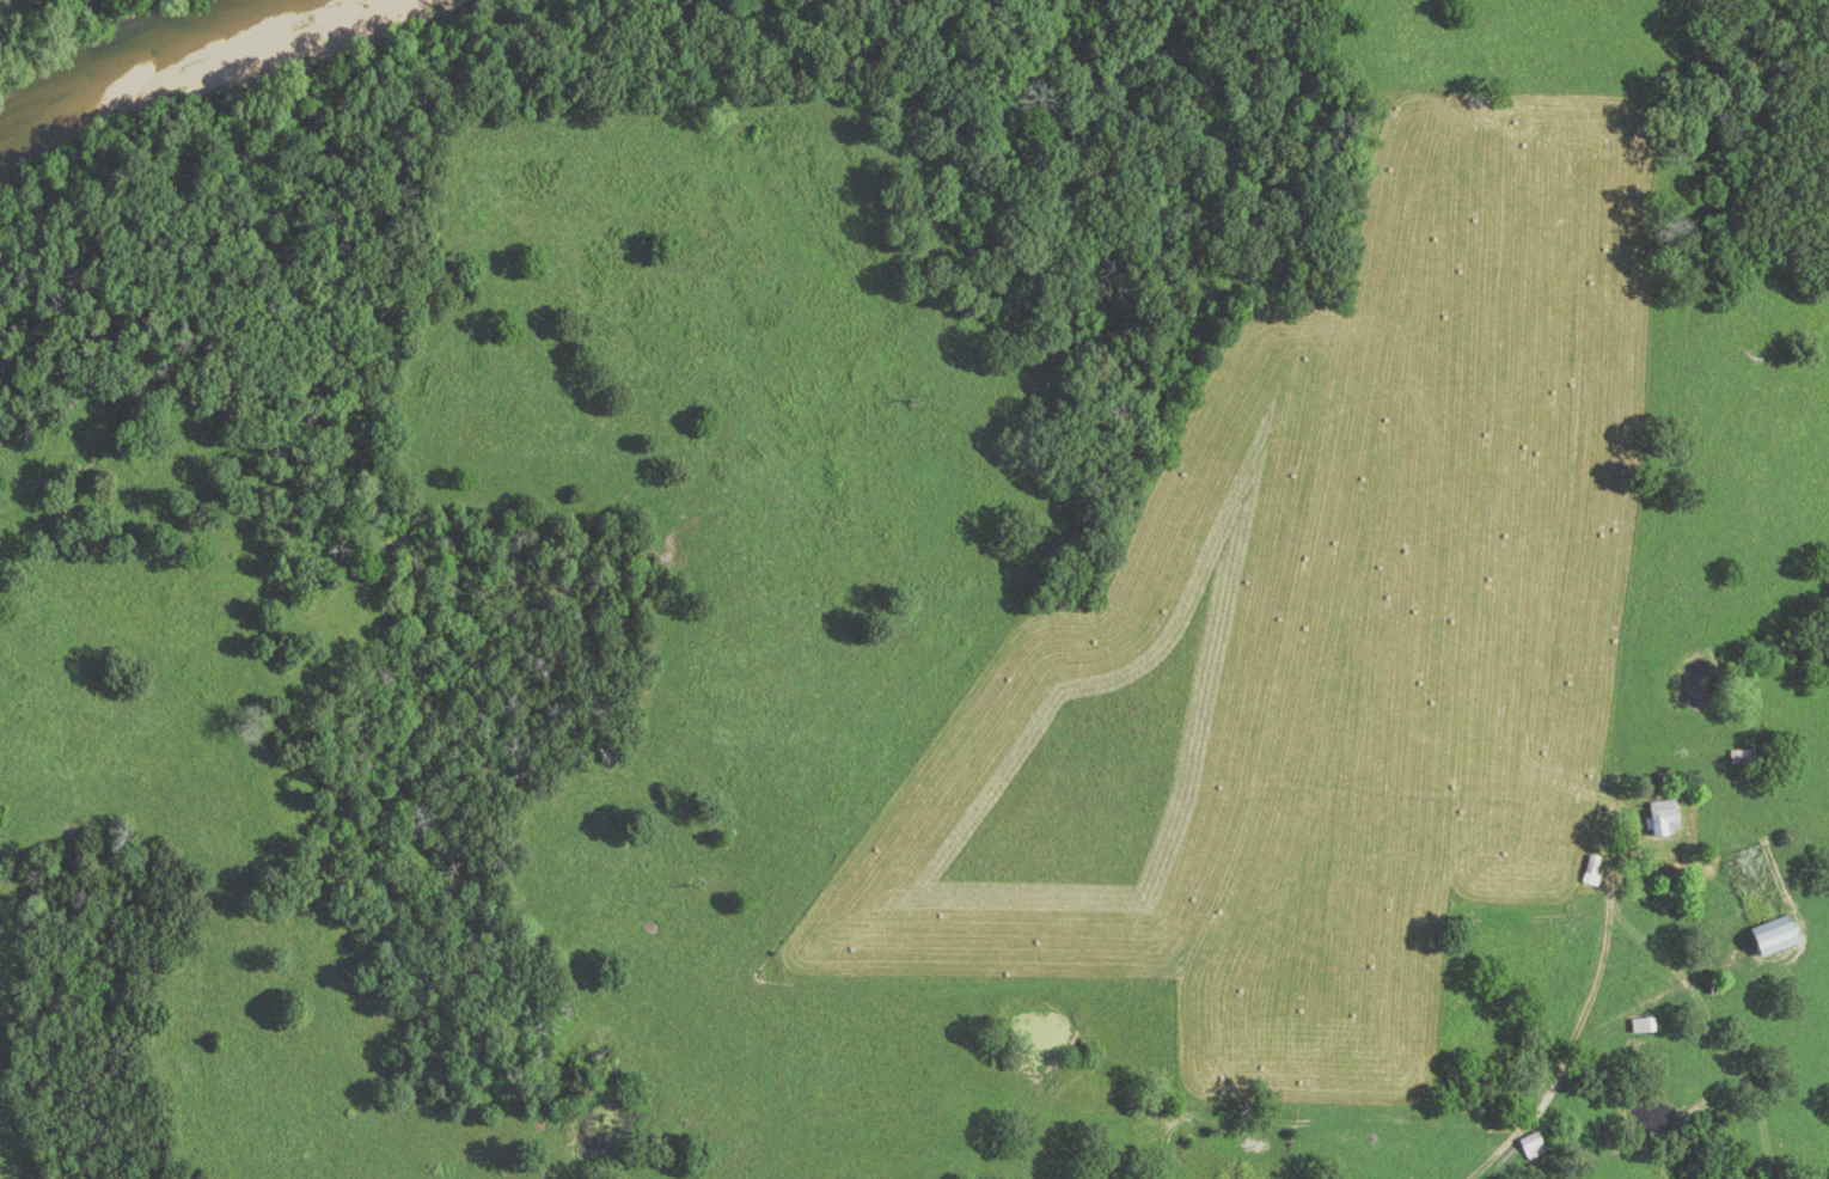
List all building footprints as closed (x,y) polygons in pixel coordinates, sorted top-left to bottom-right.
[(1757,752),(1733,752),(1733,765),(1757,765),(1757,752)] [(1675,826),(1686,826),(1686,803),(1653,803),(1653,839),(1675,839),(1675,826)] [(1587,883),(1599,887),(1607,861),(1595,857),(1587,883)] [(1767,958),(1811,943),(1802,915),(1758,930),(1767,958)] [(1639,1036),(1660,1031),(1657,1017),(1636,1021),(1639,1036)] [(1522,1143),(1532,1163),(1553,1153),(1543,1132),(1522,1143)]
